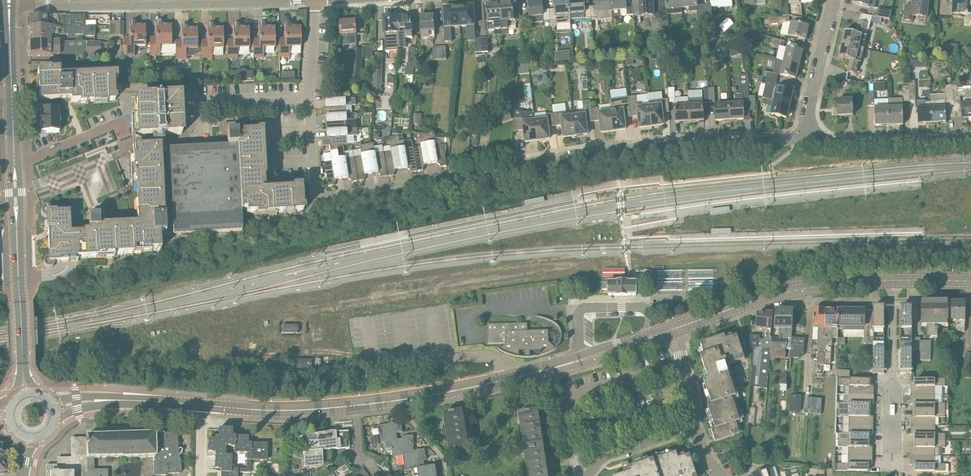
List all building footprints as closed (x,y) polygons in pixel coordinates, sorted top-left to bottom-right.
[(569,2),(563,2),(563,0),(559,0),(554,0),(555,9),(549,10),(549,21),(550,21),(550,28),(557,27),(557,25),(571,24),(570,19),(571,19),(569,2)] [(613,20),(611,0),(597,0),(597,6),(591,7),(592,18),(591,18),(592,21),(613,20)] [(633,4),(627,4),(627,0),(611,0),(613,20),(621,19),(621,16),(634,15),(633,4)] [(634,15),(634,22),(640,22),(639,15),(640,15),(640,17),(654,16),(653,1),(652,1),(652,0),(639,0),(639,3),(633,4),(634,15)] [(682,9),(681,0),(661,0),(659,0),(662,22),(668,22),(667,15),(682,13),(682,9)] [(704,5),(697,6),(696,0),(681,0),(682,9),(689,8),(690,12),(697,11),(698,19),(705,18),(704,5)] [(754,7),(754,0),(744,0),(745,8),(754,7)] [(781,16),(788,15),(787,0),(780,0),(781,16)] [(877,0),(852,0),(851,4),(869,8),(869,7),(875,8),(877,0)] [(928,0),(913,0),(912,6),(905,6),(903,21),(912,22),(913,18),(926,19),(928,0)] [(952,15),(970,16),(970,0),(953,0),(952,15)] [(549,21),(549,10),(542,10),(542,1),(528,2),(529,23),(544,23),(544,21),(549,21)] [(592,18),(591,7),(585,7),(584,1),(569,2),(571,19),(591,18),(592,18)] [(499,4),(501,35),(509,34),(508,27),(516,26),(516,21),(521,20),(520,6),(514,6),(513,3),(511,4),(510,3),(507,3),(506,4),(499,4)] [(501,35),(499,4),(493,5),(492,4),(489,4),(488,5),(485,5),(487,24),(488,30),(494,30),(495,35),(501,35)] [(704,5),(705,18),(712,17),(711,4),(704,5)] [(459,8),(460,28),(467,27),(467,41),(476,40),(475,27),(475,18),(477,18),(477,10),(473,10),(473,6),(459,8)] [(451,28),(460,28),(459,8),(444,9),(444,12),(440,12),(441,22),(444,21),(445,37),(444,37),(445,42),(452,42),(451,28)] [(890,19),(891,11),(878,8),(876,16),(890,19)] [(66,15),(66,27),(78,26),(77,14),(66,15)] [(61,27),(66,27),(66,15),(29,15),(29,27),(61,27)] [(400,48),(398,18),(398,16),(391,16),(390,15),(385,16),(385,17),(384,17),(385,35),(385,40),(386,49),(400,48)] [(422,39),(429,38),(435,37),(434,33),(433,15),(420,16),(422,39)] [(788,15),(781,16),(768,17),(769,18),(764,19),(764,23),(769,23),(769,24),(789,23),(788,15)] [(398,18),(400,48),(407,47),(406,44),(406,38),(412,38),(410,17),(398,18)] [(357,41),(356,21),(340,22),(341,36),(342,42),(357,41)] [(137,26),(137,22),(129,22),(130,39),(124,39),(124,37),(123,37),(124,56),(134,56),(134,46),(145,46),(145,26),(137,26)] [(171,46),(171,25),(163,25),(163,22),(155,22),(156,39),(150,39),(150,37),(149,37),(149,55),(160,55),(160,45),(171,46)] [(805,40),(809,26),(791,22),(787,36),(805,40)] [(842,44),(864,49),(867,36),(865,35),(868,24),(859,22),(856,34),(845,32),(842,44)] [(266,27),(266,23),(259,24),(259,41),(254,41),(254,39),(253,39),(253,58),(264,58),(264,48),(275,47),(275,27),(266,27)] [(292,27),(292,23),(285,23),(285,40),(280,40),(280,38),(279,39),(279,57),(290,57),(289,47),(301,47),(300,27),(292,27)] [(215,28),(214,24),(207,25),(208,42),(202,42),(202,40),(201,40),(202,59),(212,58),(212,48),(223,48),(223,28),(215,28)] [(240,28),(240,24),(233,24),(233,41),(228,41),(228,40),(227,40),(227,58),(238,58),(238,48),(249,48),(249,28),(240,28)] [(189,29),(188,25),(181,25),(182,42),(176,42),(176,41),(175,41),(176,59),(186,59),(186,49),(198,49),(197,29),(189,29)] [(85,26),(78,26),(66,27),(61,27),(61,34),(86,33),(86,36),(95,35),(95,26),(85,26)] [(61,27),(29,27),(29,41),(50,41),(50,38),(54,35),(54,34),(61,34),(61,27)] [(480,42),(481,53),(489,53),(488,38),(481,38),(480,42)] [(784,47),(785,41),(771,38),(769,44),(784,47)] [(50,41),(29,41),(30,55),(59,55),(59,54),(59,42),(59,41),(50,41)] [(87,54),(87,44),(87,41),(59,42),(59,54),(87,54)] [(100,48),(100,44),(87,44),(87,54),(100,54),(100,48)] [(861,63),(864,49),(842,44),(839,58),(850,60),(847,72),(856,74),(859,62),(861,63)] [(363,46),(362,50),(362,57),(373,57),(374,47),(363,46)] [(783,61),(799,65),(802,52),(779,46),(776,59),(783,61)] [(433,60),(446,59),(446,47),(433,47),(433,60)] [(414,76),(414,64),(415,48),(409,48),(408,67),(406,67),(406,75),(414,76)] [(362,57),(362,50),(353,50),(351,80),(360,81),(362,57)] [(381,96),(383,53),(375,53),(373,96),(381,96)] [(796,78),(799,65),(783,61),(776,59),(773,73),(764,71),(763,77),(777,80),(778,74),(796,78)] [(132,137),(137,137),(175,135),(182,134),(182,130),(183,130),(182,100),(180,100),(180,96),(177,97),(177,93),(161,94),(161,83),(122,84),(121,82),(117,82),(117,72),(60,75),(60,68),(38,70),(37,78),(36,78),(37,92),(39,92),(39,100),(70,98),(71,102),(78,102),(78,104),(107,103),(107,101),(115,100),(115,95),(137,94),(137,98),(135,99),(136,117),(130,117),(132,137)] [(186,80),(188,72),(181,70),(179,78),(186,80)] [(229,80),(237,79),(237,71),(229,71),(229,80)] [(776,86),(777,80),(763,77),(761,83),(771,85),(776,86)] [(951,85),(950,81),(950,78),(944,79),(946,100),(944,100),(944,101),(931,102),(932,123),(946,122),(945,107),(953,107),(951,85)] [(958,92),(957,85),(955,85),(955,81),(950,81),(951,85),(953,107),(960,106),(961,119),(970,118),(970,91),(958,92)] [(885,92),(885,82),(874,83),(874,92),(885,92)] [(773,100),(774,100),(790,104),(793,91),(777,87),(777,86),(776,86),(771,85),(767,99),(773,100)] [(903,101),(909,101),(909,86),(902,86),(902,98),(888,99),(888,107),(889,125),(903,124),(903,101)] [(647,93),(649,107),(652,126),(664,125),(662,113),(668,112),(669,112),(669,99),(663,100),(662,92),(647,93)] [(729,103),(730,120),(744,119),(743,109),(742,94),(735,95),(736,103),(729,103)] [(484,107),(485,96),(475,95),(474,106),(484,107)] [(652,126),(649,107),(643,107),(642,102),(637,103),(636,96),(629,97),(629,104),(630,104),(631,117),(638,116),(640,128),(652,126)] [(610,99),(611,111),(614,131),(626,130),(624,117),(631,117),(630,104),(629,104),(629,97),(610,99)] [(346,114),(345,106),(356,105),(356,98),(326,100),(326,106),(325,106),(324,108),(324,109),(321,109),(322,116),(327,115),(346,114)] [(688,99),(689,105),(689,121),(703,121),(702,98),(688,99)] [(790,104),(774,100),(773,100),(767,99),(765,98),(763,104),(772,106),(770,114),(787,118),(790,104)] [(838,116),(853,115),(852,100),(837,100),(838,116)] [(586,122),(593,121),(591,109),(590,101),(583,102),(584,110),(578,110),(579,115),(573,116),(576,136),(587,134),(586,122)] [(931,102),(924,102),(924,101),(915,101),(916,108),(917,108),(918,124),(932,123),(931,102)] [(716,120),(730,120),(729,103),(715,104),(716,120)] [(676,122),(689,121),(689,105),(675,106),(676,122)] [(875,125),(889,125),(888,107),(874,107),(875,125)] [(58,118),(58,108),(40,109),(41,133),(47,132),(47,133),(48,133),(48,132),(59,132),(59,123),(60,123),(60,118),(58,118)] [(614,131),(611,111),(599,113),(599,108),(591,109),(593,121),(600,120),(602,133),(614,131)] [(512,119),(509,112),(501,115),(504,122),(512,119)] [(576,136),(573,116),(567,117),(566,112),(553,113),(555,126),(562,125),(564,137),(576,136)] [(347,129),(346,121),(357,120),(357,113),(346,114),(327,115),(327,121),(326,121),(325,123),(325,124),(322,124),(323,131),(328,130),(347,129)] [(548,127),(555,126),(553,113),(546,114),(547,120),(535,121),(538,141),(549,139),(548,127)] [(538,141),(535,121),(523,122),(523,117),(514,118),(513,132),(518,131),(524,130),(526,142),(538,141)] [(238,145),(241,211),(242,211),(242,210),(246,210),(246,214),(254,213),(254,215),(296,213),(296,211),(303,211),(302,195),(302,183),(301,183),(301,185),(293,186),(293,188),(262,190),(262,187),(264,187),(264,181),(266,181),(263,130),(262,130),(262,131),(242,132),(242,136),(238,136),(237,131),(234,131),(234,123),(225,124),(225,132),(227,132),(228,146),(238,145)] [(328,130),(328,136),(327,136),(325,138),(325,139),(323,139),(323,146),(348,144),(347,136),(358,135),(358,128),(347,129),(328,130)] [(425,164),(431,163),(427,135),(419,133),(422,146),(413,147),(418,171),(424,170),(423,168),(424,167),(425,166),(425,164)] [(427,135),(431,163),(438,162),(438,163),(440,165),(441,167),(447,166),(446,154),(446,146),(435,145),(435,142),(436,136),(419,133),(427,135)] [(396,136),(403,134),(390,138),(392,151),(384,152),(388,176),(394,175),(394,173),(396,171),(396,170),(402,168),(396,136)] [(418,171),(413,147),(405,149),(403,134),(396,136),(402,168),(408,167),(408,169),(410,170),(411,170),(411,172),(418,171)] [(388,176),(384,152),(376,154),(374,143),(367,144),(372,173),(378,172),(379,174),(380,175),(381,175),(382,177),(388,176)] [(366,175),(372,173),(367,144),(360,145),(362,156),(354,157),(358,181),(365,180),(364,178),(365,178),(366,176),(366,175)] [(47,207),(44,207),(43,208),(42,210),(41,213),(42,215),(44,217),(47,218),(47,222),(44,222),(45,240),(48,240),(49,257),(46,258),(44,260),(43,262),(44,265),(45,267),(48,268),(50,268),(53,267),(54,265),(55,262),(78,261),(77,258),(114,257),(114,254),(151,252),(151,251),(161,250),(160,233),(165,233),(165,234),(166,234),(161,149),(161,145),(137,147),(134,147),(135,165),(131,165),(132,186),(137,186),(137,196),(139,196),(140,212),(137,212),(137,222),(138,222),(138,223),(121,223),(121,226),(99,227),(99,221),(104,219),(100,209),(94,211),(94,216),(89,216),(90,231),(70,232),(70,211),(52,212),(51,209),(50,208),(47,207)] [(176,149),(165,149),(161,149),(166,234),(166,235),(242,230),(241,211),(238,145),(228,146),(187,148),(187,145),(176,145),(176,149)] [(358,181),(354,157),(346,159),(344,148),(338,149),(343,179),(349,177),(349,179),(351,180),(352,180),(352,182),(358,181)] [(336,180),(343,179),(338,149),(331,150),(333,161),(324,162),(328,186),(335,185),(335,183),(337,181),(336,180)] [(49,177),(36,179),(39,197),(52,194),(49,177)] [(690,268),(692,290),(716,288),(715,267),(690,268)] [(605,269),(606,278),(627,277),(627,268),(605,269)] [(608,281),(608,296),(636,296),(636,281),(627,281),(627,278),(615,278),(615,281),(608,281)] [(937,327),(948,327),(948,322),(948,302),(935,303),(935,337),(937,337),(937,327)] [(965,302),(948,302),(948,322),(955,322),(955,331),(965,331),(965,302)] [(927,337),(935,337),(935,303),(921,303),(921,327),(927,327),(927,337)] [(884,329),(884,306),(873,306),(873,329),(884,329)] [(912,329),(912,306),(901,306),(901,329),(912,329)] [(771,340),(770,355),(775,355),(776,349),(791,350),(794,310),(775,309),(774,330),(776,330),(776,333),(772,333),(773,313),(773,315),(770,337),(771,340)] [(825,328),(825,310),(813,310),(813,328),(818,328),(818,345),(818,352),(818,359),(818,364),(824,364),(824,363),(825,344),(825,328)] [(838,330),(839,310),(825,310),(825,328),(825,344),(824,363),(831,363),(832,329),(838,330)] [(839,310),(838,330),(864,330),(864,344),(873,344),(873,311),(839,310)] [(773,315),(773,313),(764,312),(764,314),(757,314),(755,328),(766,330),(765,333),(764,333),(764,339),(759,339),(759,336),(750,335),(750,347),(752,368),(750,386),(767,389),(770,355),(771,340),(770,337),(773,315)] [(557,347),(561,342),(562,336),(561,330),(558,326),(555,323),(549,319),(543,317),(536,315),(535,316),(541,317),(545,319),(551,321),(554,323),(559,328),(560,331),(561,336),(557,336),(552,345),(548,342),(548,331),(527,331),(527,323),(487,324),(488,344),(506,343),(499,349),(498,348),(497,349),(502,352),(507,354),(514,356),(522,358),(529,358),(537,357),(541,356),(547,354),(552,351),(557,347)] [(298,326),(282,326),(282,334),(298,334),(298,326)] [(804,354),(805,336),(792,335),(791,357),(800,358),(800,354),(804,354)] [(726,340),(725,336),(701,344),(705,355),(701,357),(706,373),(701,375),(703,379),(705,378),(705,380),(704,381),(711,404),(707,405),(715,428),(711,429),(715,441),(739,433),(735,422),(739,421),(732,398),(735,397),(725,366),(745,360),(737,336),(726,340)] [(931,360),(931,341),(920,341),(920,338),(913,338),(913,350),(920,350),(920,360),(931,360)] [(884,351),(884,348),(873,348),(873,374),(884,374),(884,371),(887,371),(887,351),(884,351)] [(912,374),(912,348),(901,348),(901,351),(898,351),(898,371),(901,371),(901,374),(912,374)] [(311,369),(311,360),(294,360),(294,369),(311,369)] [(850,395),(874,395),(874,386),(870,386),(870,380),(838,379),(838,386),(850,386),(850,395)] [(911,395),(935,396),(935,387),(945,387),(945,380),(915,380),(915,387),(911,387),(911,395)] [(801,412),(801,396),(790,395),(789,411),(801,412)] [(874,404),(874,395),(850,395),(849,403),(837,403),(837,410),(870,410),(870,404),(874,404)] [(935,404),(935,396),(911,395),(911,404),(915,404),(915,411),(945,411),(948,411),(948,404),(935,404)] [(821,414),(822,399),(805,398),(804,413),(821,414)] [(869,417),(870,410),(837,410),(837,416),(849,417),(849,425),(873,426),(874,417),(869,417)] [(519,414),(524,451),(543,448),(540,432),(540,428),(537,411),(519,414)] [(945,418),(945,411),(915,411),(915,417),(911,417),(911,426),(935,426),(935,418),(945,418)] [(444,415),(449,452),(468,449),(462,412),(444,415)] [(380,441),(397,438),(396,433),(402,432),(401,421),(389,423),(390,426),(379,427),(380,441)] [(873,435),(873,426),(849,425),(849,433),(839,433),(836,433),(836,440),(869,441),(869,435),(873,435)] [(935,434),(935,426),(911,426),(911,435),(915,435),(915,441),(945,441),(945,434),(935,434)] [(87,437),(87,440),(87,441),(85,441),(85,445),(87,444),(87,458),(94,458),(122,457),(122,458),(153,457),(154,435),(137,435),(136,427),(104,428),(105,436),(87,437)] [(158,428),(154,432),(154,435),(153,457),(153,475),(155,475),(166,475),(167,474),(179,474),(181,472),(180,460),(179,458),(179,455),(182,453),(181,452),(182,450),(181,449),(179,449),(179,450),(178,449),(178,434),(176,433),(163,433),(158,428)] [(232,436),(232,429),(218,429),(218,436),(215,436),(215,439),(207,439),(206,452),(215,453),(214,469),(221,469),(220,475),(237,475),(237,472),(250,473),(250,460),(266,461),(267,444),(248,443),(248,437),(232,436)] [(348,431),(314,433),(314,434),(316,434),(317,440),(308,440),(309,451),(303,451),(304,467),(322,466),(321,450),(349,448),(348,431)] [(392,455),(409,453),(408,447),(414,446),(413,436),(401,437),(402,440),(397,440),(397,438),(380,441),(381,443),(390,442),(392,455)] [(87,458),(87,444),(85,445),(85,441),(87,441),(87,440),(71,440),(72,467),(55,468),(55,472),(50,472),(51,475),(88,475),(87,458)] [(869,447),(869,441),(836,440),(836,447),(848,447),(848,455),(873,456),(873,447),(869,447)] [(911,456),(935,456),(935,448),(945,448),(945,441),(915,441),(915,447),(911,447),(911,456)] [(528,475),(547,475),(546,469),(545,465),(543,448),(524,451),(528,475)] [(404,469),(424,467),(424,461),(426,460),(425,450),(413,451),(413,453),(409,454),(409,453),(392,455),(392,457),(402,455),(404,469)] [(689,455),(678,459),(676,453),(629,468),(630,470),(628,470),(627,468),(623,470),(625,475),(622,475),(696,475),(689,455)] [(872,465),(873,456),(848,455),(848,464),(838,463),(838,471),(868,471),(868,465),(872,465)] [(935,456),(911,456),(911,465),(915,465),(915,472),(945,472),(949,472),(949,464),(935,464),(935,456)] [(99,470),(94,470),(94,458),(87,458),(88,475),(108,475),(108,470),(99,470)] [(404,469),(404,471),(414,469),(415,475),(436,475),(435,466),(424,467),(404,469)]
